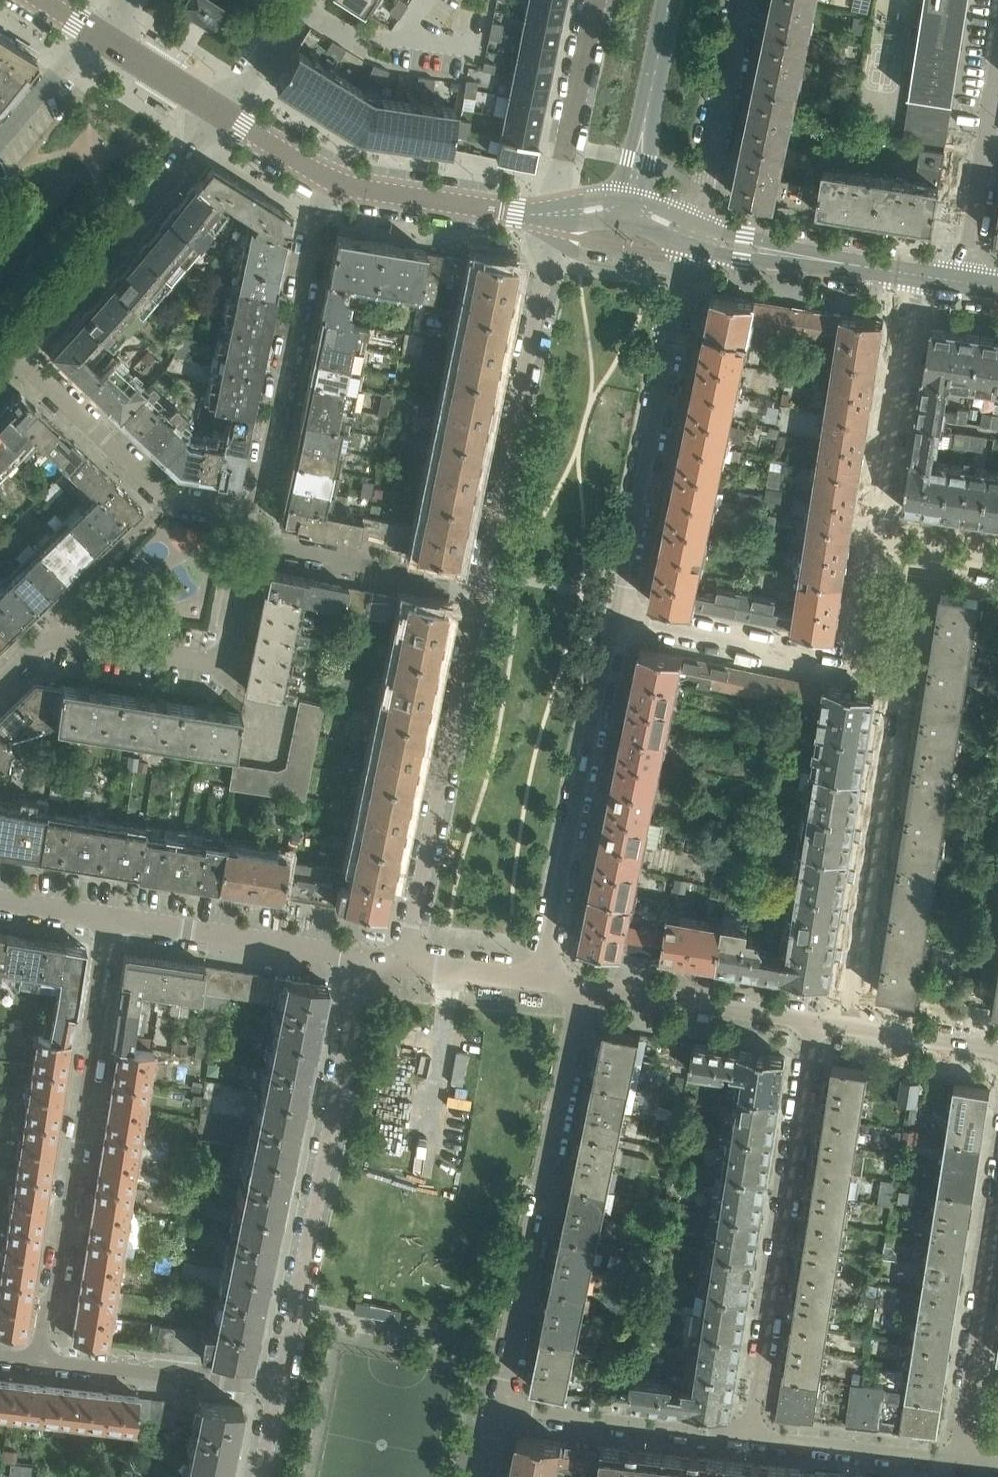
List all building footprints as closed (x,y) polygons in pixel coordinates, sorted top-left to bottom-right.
[(208,29),(216,24),(215,24),(225,8),(221,5),(220,6),(210,0),(187,0),(185,4),(184,4),(183,13),(191,18),(191,17),(201,23),(200,24),(208,29)] [(369,17),(380,0),(343,0),(369,17)] [(394,5),(404,11),(408,4),(401,0),(397,0),(394,5)] [(524,17),(560,24),(564,4),(545,0),(528,0),(524,17)] [(795,0),(773,0),(768,23),(809,32),(812,19),(815,6),(815,4),(795,0)] [(922,17),(920,17),(908,91),(908,92),(953,99),(953,98),(968,0),(924,0),(922,17)] [(394,5),(390,12),(399,18),(404,11),(394,5)] [(823,21),(826,8),(815,6),(812,19),(823,21)] [(855,16),(852,33),(864,35),(866,17),(855,16)] [(524,17),(520,37),(556,44),(560,24),(524,17)] [(492,23),(490,31),(502,33),(503,25),(492,23)] [(809,32),(768,23),(763,51),(804,59),(805,52),(808,37),(809,32)] [(490,31),(489,39),(500,41),(502,33),(490,31)] [(23,78),(38,59),(37,59),(37,55),(0,32),(0,60),(6,63),(23,78)] [(520,37),(516,57),(552,64),(556,44),(520,37)] [(817,54),(819,39),(808,37),(805,52),(817,54)] [(332,41),(326,51),(333,55),(339,45),(332,41)] [(339,45),(333,55),(340,59),(346,50),(339,45)] [(273,86),(327,119),(350,82),(297,49),(297,48),(273,86)] [(804,59),(763,51),(757,80),(797,89),(804,59)] [(516,57),(512,77),(548,84),(552,64),(516,57)] [(0,60),(0,88),(8,95),(23,78),(6,63),(0,60)] [(853,62),(851,71),(859,73),(861,63),(853,62)] [(484,63),(482,71),(494,73),(495,65),(484,63)] [(373,65),(369,76),(377,79),(381,68),(373,65)] [(823,66),(821,78),(829,80),(834,76),(836,69),(823,66)] [(381,68),(377,79),(385,82),(389,71),(381,68)] [(418,77),(417,88),(425,89),(426,78),(418,77)] [(512,77),(508,97),(544,104),(548,84),(512,77)] [(426,78),(425,89),(433,91),(435,79),(426,78)] [(466,80),(465,88),(476,90),(478,82),(466,80)] [(797,89),(757,80),(751,108),(792,117),(797,89)] [(361,138),(389,142),(395,98),(371,94),(350,82),(327,119),(351,134),(361,138)] [(8,95),(0,88),(0,105),(8,95)] [(465,88),(464,96),(475,98),(476,90),(465,88)] [(847,91),(845,99),(852,100),(853,93),(847,91)] [(946,144),(953,99),(908,92),(900,136),(946,144)] [(508,97),(504,117),(540,124),(544,104),(508,97)] [(395,98),(389,142),(449,151),(449,148),(454,117),(455,107),(395,98)] [(792,117),(751,108),(745,136),(786,145),(792,117)] [(504,117),(500,137),(536,144),(540,124),(504,117)] [(459,120),(458,128),(469,130),(471,122),(459,120)] [(458,128),(457,136),(468,139),(469,130),(458,128)] [(786,145),(745,136),(740,163),(780,171),(786,145)] [(500,137),(496,157),(532,165),(536,144),(500,137)] [(921,148),(918,164),(942,169),(945,152),(921,148)] [(196,182),(218,201),(221,197),(233,177),(210,163),(196,182)] [(780,171),(740,163),(733,193),(736,194),(736,196),(774,202),(779,178),(780,171)] [(933,227),(940,185),(942,169),(918,164),(916,181),(881,176),(875,218),(933,227)] [(824,167),(821,185),(818,209),(875,218),(881,176),(824,167)] [(221,197),(258,220),(270,201),(233,177),(221,197)] [(821,185),(779,178),(774,202),(818,209),(821,185)] [(182,199),(213,226),(227,209),(218,201),(196,182),(182,199)] [(213,226),(182,199),(168,216),(200,242),(213,226)] [(253,227),(289,234),(292,215),(270,201),(258,220),(253,227)] [(200,242),(168,216),(154,233),(185,259),(200,242)] [(247,226),(243,247),(284,255),(289,234),(253,227),(247,226)] [(140,250),(171,276),(185,259),(154,233),(140,250)] [(342,287),(350,288),(372,292),(381,242),(338,235),(328,283),(342,285),(342,287)] [(372,292),(418,299),(422,275),(426,251),(426,249),(381,242),(372,292)] [(243,247),(239,267),(280,275),(284,255),(243,247)] [(126,266),(157,293),(171,276),(140,250),(126,266)] [(470,283),(475,259),(426,251),(422,275),(418,299),(435,302),(439,278),(470,283)] [(470,283),(464,311),(504,319),(509,291),(515,263),(475,257),(475,259),(470,283)] [(112,283),(143,310),(157,293),(126,266),(112,283)] [(235,287),(276,294),(280,275),(239,267),(235,287)] [(143,310),(112,283),(97,299),(130,326),(143,310)] [(328,283),(321,318),(350,323),(351,315),(346,314),(348,301),(350,288),(342,287),(342,285),(328,283)] [(276,294),(235,287),(229,286),(225,309),(271,319),(276,294)] [(753,321),(757,301),(712,294),(705,328),(749,338),(753,321)] [(83,316),(109,339),(115,344),(130,326),(97,299),(83,316)] [(784,345),(790,306),(757,301),(753,321),(749,338),(783,344),(784,345)] [(803,335),(808,309),(790,306),(784,345),(792,346),(794,334),(803,335)] [(220,332),(267,341),(271,319),(225,309),(220,332)] [(841,314),(808,309),(803,335),(825,339),(826,332),(839,335),(841,314)] [(457,346),(452,373),(491,381),(497,354),(504,319),(464,311),(457,346)] [(884,321),(841,314),(839,335),(835,357),(877,364),(884,321)] [(109,339),(83,316),(70,330),(49,353),(62,364),(73,351),(77,354),(80,351),(90,360),(109,339)] [(321,318),(317,338),(365,347),(369,327),(350,323),(321,318)] [(738,393),(749,338),(705,328),(694,383),(738,393)] [(952,379),(960,333),(931,328),(924,375),(952,379)] [(215,355),(262,364),(267,341),(220,332),(215,355)] [(974,383),(981,336),(960,333),(952,379),(974,383)] [(407,336),(407,350),(423,350),(423,336),(407,336)] [(981,336),(974,383),(997,387),(997,338),(981,336)] [(317,338),(313,359),(360,368),(365,347),(317,338)] [(783,344),(781,353),(790,355),(792,346),(784,345),(783,344)] [(73,351),(62,364),(85,387),(101,371),(90,360),(80,351),(77,354),(73,351)] [(215,355),(211,378),(257,387),(262,364),(215,355)] [(85,387),(100,401),(130,370),(115,356),(101,371),(85,387)] [(877,364),(835,357),(827,413),(868,419),(877,364)] [(313,359),(309,379),(356,389),(360,368),(313,359)] [(100,401),(119,419),(148,388),(130,370),(100,401)] [(445,408),(439,435),(478,443),(484,416),(491,381),(452,373),(445,408)] [(952,379),(924,375),(917,417),(944,421),(952,379)] [(206,402),(231,407),(253,411),(257,387),(211,378),(206,402)] [(304,400),(352,410),(356,389),(309,379),(304,400)] [(148,388),(119,419),(134,433),(163,401),(154,394),(160,388),(153,382),(148,388)] [(785,382),(781,404),(792,406),(795,384),(785,382)] [(738,393),(694,383),(683,437),(728,446),(728,441),(732,425),(738,393)] [(4,402),(37,440),(41,444),(57,426),(35,405),(34,406),(21,392),(18,394),(16,392),(9,400),(7,398),(4,402)] [(300,420),(346,430),(346,429),(348,429),(352,410),(304,400),(300,420)] [(134,433),(147,446),(182,409),(176,403),(170,408),(163,401),(134,433)] [(22,455),(37,440),(4,402),(0,406),(0,432),(22,455)] [(231,407),(227,426),(249,431),(253,411),(231,407)] [(967,424),(970,409),(959,408),(958,412),(949,411),(948,421),(967,424)] [(971,408),(970,418),(977,419),(978,410),(971,408)] [(147,446),(163,460),(186,435),(191,429),(183,421),(189,415),(182,409),(147,446)] [(983,411),(981,425),(997,428),(997,414),(983,411)] [(868,419),(827,413),(818,466),(860,473),(868,419)] [(300,420),(296,441),(342,450),(346,430),(300,420)] [(743,443),(746,427),(732,425),(728,441),(743,443)] [(85,453),(57,426),(41,444),(67,471),(85,453)] [(226,430),(216,480),(226,482),(226,477),(239,479),(249,431),(227,426),(226,430)] [(771,426),(768,435),(777,438),(780,429),(771,426)] [(940,446),(943,430),(916,426),(911,457),(931,460),(935,460),(938,446),(940,446)] [(196,477),(216,480),(226,430),(218,429),(217,436),(205,434),(203,441),(196,477)] [(6,471),(22,455),(0,432),(0,464),(6,471)] [(973,449),(976,435),(966,434),(963,448),(973,449)] [(177,474),(196,477),(203,441),(191,439),(186,435),(163,460),(177,474)] [(432,471),(427,498),(466,505),(471,479),(478,443),(439,435),(432,471)] [(983,451),(986,437),(976,435),(973,449),(983,451)] [(683,437),(673,490),(717,499),(728,446),(683,437)] [(342,450),(296,441),(292,461),(338,471),(342,450)] [(96,492),(128,523),(143,508),(85,453),(67,471),(79,483),(82,480),(91,489),(92,488),(96,492)] [(923,510),(931,460),(911,457),(903,507),(923,510)] [(943,513),(951,463),(935,460),(931,460),(923,510),(943,513)] [(287,482),(333,492),(338,471),(292,461),(287,482)] [(963,516),(971,466),(951,463),(943,513),(963,516)] [(860,473),(818,466),(810,521),(852,527),(860,473)] [(983,519),(991,469),(971,466),(963,516),(983,519)] [(769,468),(767,486),(780,488),(783,470),(769,468)] [(991,469),(983,519),(997,522),(997,470),(991,469)] [(333,492),(287,482),(283,502),(329,511),(333,492)] [(767,488),(765,500),(781,503),(783,490),(767,488)] [(673,490),(662,544),(706,553),(717,499),(673,490)] [(96,492),(82,506),(112,537),(128,523),(96,492)] [(416,551),(455,559),(458,542),(466,505),(427,498),(421,527),(419,534),(416,551)] [(329,511),(283,502),(279,523),(330,533),(358,538),(362,519),(329,512),(329,511)] [(80,504),(66,518),(98,551),(112,537),(82,506),(80,504)] [(778,515),(762,513),(757,540),(772,543),(778,515)] [(358,538),(372,541),(377,517),(363,514),(362,519),(358,538)] [(391,520),(377,517),(372,541),(386,544),(391,520)] [(66,518),(51,532),(84,565),(98,551),(66,518)] [(391,520),(386,544),(416,551),(419,534),(403,530),(405,523),(391,520)] [(852,527),(810,521),(802,575),(843,582),(852,527)] [(84,565),(51,532),(36,546),(38,548),(69,580),(84,565)] [(650,600),(694,609),(698,593),(706,553),(662,544),(650,600)] [(24,562),(54,594),(69,580),(38,548),(24,562)] [(24,562),(9,577),(40,608),(54,594),(24,562)] [(265,589),(308,598),(344,606),(348,587),(348,586),(269,570),(265,589)] [(843,582),(802,575),(796,614),(794,629),(834,638),(843,582)] [(25,623),(40,608),(9,577),(0,586),(0,597),(25,623)] [(343,610),(357,613),(362,589),(348,587),(344,606),(343,610)] [(742,619),(748,593),(720,587),(717,597),(698,593),(694,609),(742,619)] [(308,598),(265,589),(261,609),(304,618),(310,619),(311,611),(306,610),(308,598)] [(362,589),(357,613),(371,616),(376,592),(362,589)] [(376,592),(371,616),(384,619),(386,612),(389,595),(376,592)] [(796,614),(778,609),(780,600),(748,593),(742,619),(794,629),(796,614)] [(942,594),(938,618),(974,624),(978,600),(942,594)] [(389,595),(386,612),(403,615),(401,624),(395,652),(434,661),(440,632),(446,606),(406,598),(403,598),(389,595)] [(10,637),(25,623),(0,597),(0,626),(10,637)] [(257,629),(300,638),(306,639),(308,630),(302,629),(304,618),(261,609),(257,629)] [(974,624),(938,618),(934,643),(970,649),(974,624)] [(10,637),(0,626),(0,647),(10,637)] [(253,650),(296,658),(302,659),(304,651),(298,650),(300,638),(257,629),(253,650)] [(970,649),(934,643),(930,670),(966,676),(970,649)] [(641,646),(636,672),(678,680),(680,671),(683,655),(641,646)] [(249,668),(293,677),(299,679),(301,669),(294,668),(296,658),(253,650),(249,668)] [(383,709),(382,715),(421,723),(424,709),(427,694),(434,661),(395,652),(388,686),(383,709)] [(726,689),(730,665),(683,655),(680,671),(697,675),(696,683),(726,689)] [(747,668),(730,665),(726,689),(742,693),(747,668)] [(293,677),(249,668),(245,687),(295,698),(297,689),(291,688),(293,677)] [(762,672),(747,668),(742,693),(757,696),(762,672)] [(966,676),(930,670),(926,693),(962,699),(966,676)] [(678,680),(636,672),(625,726),(667,735),(678,680)] [(778,675),(762,672),(757,696),(773,699),(778,675)] [(794,678),(778,675),(773,699),(789,702),(794,678)] [(809,681),(794,678),(789,702),(804,705),(809,681)] [(825,685),(809,681),(804,705),(821,709),(825,685)] [(0,719),(0,731),(16,749),(17,751),(48,722),(56,722),(61,685),(36,682),(7,709),(8,711),(0,719)] [(61,685),(56,722),(56,725),(235,752),(241,713),(216,709),(147,698),(87,689),(62,685),(61,685)] [(875,695),(825,685),(821,709),(822,709),(821,712),(871,719),(875,695)] [(962,699),(926,693),(922,719),(958,725),(962,699)] [(297,711),(321,716),(324,704),(300,699),(297,711)] [(297,711),(295,721),(319,726),(321,716),(297,711)] [(871,719),(821,712),(818,732),(868,739),(871,719)] [(375,749),(369,778),(409,786),(415,757),(421,723),(382,715),(375,749)] [(958,725),(922,719),(918,745),(954,751),(958,725)] [(293,733),(317,738),(319,726),(295,721),(293,733)] [(625,726),(614,780),(656,789),(667,735),(625,726)] [(0,731),(0,762),(10,764),(12,753),(16,749),(0,731)] [(868,739),(818,732),(815,752),(864,760),(868,739)] [(290,744),(315,749),(317,738),(293,733),(290,744)] [(288,754),(313,760),(315,749),(290,744),(288,754)] [(954,751),(918,745),(914,769),(951,775),(954,751)] [(864,760),(815,752),(812,772),(861,780),(864,760)] [(313,760),(288,754),(286,765),(311,770),(313,760)] [(74,771),(87,773),(89,763),(75,761),(74,771)] [(230,784),(242,786),(245,764),(234,763),(230,784)] [(256,766),(245,764),(242,786),(252,788),(256,766)] [(277,769),(274,791),(307,797),(309,778),(311,770),(286,765),(277,769)] [(252,788),(262,790),(266,767),(256,766),(252,788)] [(262,790),(274,791),(277,769),(266,767),(262,790)] [(951,775),(914,769),(910,795),(947,801),(951,775)] [(861,780),(812,772),(808,792),(858,799),(861,780)] [(771,776),(769,791),(782,793),(784,778),(771,776)] [(363,812),(357,840),(396,848),(398,838),(402,820),(409,786),(369,778),(363,812)] [(656,789),(614,780),(603,834),(645,843),(656,789)] [(858,799),(808,792),(805,811),(855,819),(858,799)] [(947,801),(910,795),(906,820),(943,826),(947,801)] [(0,850),(21,854),(29,799),(21,797),(20,804),(7,802),(0,850)] [(269,811),(291,813),(293,800),(271,797),(269,811)] [(29,799),(21,854),(40,857),(47,811),(48,808),(36,807),(38,800),(29,799)] [(40,857),(60,860),(67,814),(47,811),(40,857)] [(855,819),(805,811),(802,831),(852,838),(855,819)] [(67,814),(60,860),(79,863),(86,817),(67,814)] [(765,816),(763,830),(775,832),(777,818),(765,816)] [(79,863),(100,866),(107,821),(86,817),(79,863)] [(943,826),(906,820),(902,844),(939,850),(943,826)] [(100,866),(119,869),(127,824),(107,821),(100,866)] [(119,869),(140,873),(147,827),(127,824),(119,869)] [(140,873),(158,876),(165,836),(153,834),(154,825),(148,824),(147,827),(140,873)] [(165,836),(158,876),(179,879),(186,831),(178,829),(177,838),(165,836)] [(179,879),(199,882),(205,843),(193,841),(195,832),(186,831),(179,879)] [(852,838),(802,831),(799,850),(849,858),(852,838)] [(603,834),(592,888),(634,897),(645,843),(603,834)] [(218,845),(205,843),(199,882),(218,885),(224,846),(225,837),(219,836),(218,845)] [(736,838),(732,858),(750,862),(755,842),(736,838)] [(352,869),(351,871),(374,876),(374,880),(389,883),(396,848),(357,840),(352,869)] [(939,850),(902,844),(899,868),(935,873),(939,850)] [(218,885),(282,895),(287,859),(288,856),(224,846),(218,885)] [(849,858),(799,850),(796,870),(846,877),(849,858)] [(287,859),(282,895),(334,904),(334,902),(335,902),(339,883),(349,885),(350,876),(351,871),(352,869),(287,859)] [(935,873),(899,868),(895,893),(931,899),(935,873)] [(846,877),(796,870),(793,889),(843,897),(846,877)] [(339,883),(335,902),(344,904),(343,905),(383,912),(383,911),(389,883),(374,880),(374,876),(351,871),(350,876),(349,885),(339,883)] [(675,878),(673,891),(686,893),(688,881),(675,878)] [(710,896),(726,899),(728,889),(712,886),(710,896)] [(580,943),(623,950),(629,925),(634,897),(592,888),(580,943)] [(843,897),(793,889),(790,909),(840,917),(843,897)] [(931,899),(895,893),(891,917),(927,923),(931,899)] [(750,912),(752,895),(744,894),(743,900),(745,900),(743,911),(750,912)] [(752,895),(750,912),(749,919),(756,921),(760,896),(752,895)] [(840,917),(790,909),(786,929),(836,937),(840,917)] [(668,914),(665,931),(661,956),(717,965),(724,923),(668,914)] [(927,923),(891,917),(887,941),(924,947),(927,923)] [(741,969),(746,934),(748,926),(724,922),(724,923),(717,965),(741,969)] [(665,931),(629,925),(623,950),(661,956),(665,931)] [(836,937),(786,929),(783,951),(833,959),(836,937)] [(20,977),(26,936),(6,933),(0,972),(0,974),(11,976),(10,982),(19,984),(20,977)] [(787,956),(782,955),(763,952),(764,946),(760,941),(755,940),(755,936),(746,934),(741,969),(784,976),(787,956)] [(26,936),(20,977),(31,979),(29,986),(38,987),(39,980),(45,940),(26,936)] [(49,989),(57,990),(64,943),(45,940),(39,980),(50,982),(49,989)] [(924,947),(887,941),(883,966),(920,972),(924,947)] [(44,1033),(70,1037),(86,946),(64,943),(57,990),(54,1010),(47,1009),(44,1033)] [(833,959),(783,951),(782,955),(787,956),(784,976),(824,982),(830,978),(833,959)] [(118,999),(137,1002),(145,956),(124,953),(118,999)] [(145,956),(137,1002),(141,1003),(147,1003),(148,998),(158,999),(165,959),(145,956)] [(170,1007),(178,1008),(185,962),(165,959),(158,999),(171,1001),(170,1007)] [(185,962),(178,1008),(186,1009),(187,1004),(199,1006),(201,989),(205,965),(185,962)] [(201,989),(215,991),(219,967),(205,965),(201,989)] [(920,972),(883,966),(879,992),(916,997),(920,972)] [(219,967),(215,991),(229,994),(233,970),(219,967)] [(233,970),(229,994),(243,996),(247,972),(233,970)] [(243,996),(257,998),(261,974),(247,972),(243,996)] [(275,976),(261,974),(257,998),(271,1001),(275,976)] [(280,1002),(274,1034),(316,1042),(324,1003),(324,1004),(328,983),(275,975),(275,976),(271,1001),(280,1002)] [(111,1045),(119,1046),(134,1048),(141,1003),(137,1002),(118,999),(111,1045)] [(199,1053),(212,1054),(215,1020),(201,1019),(199,1053)] [(640,1036),(605,1029),(599,1055),(635,1062),(640,1036)] [(34,1063),(66,1069),(70,1037),(44,1033),(39,1032),(34,1063)] [(263,1091),(304,1100),(316,1042),(274,1034),(263,1091)] [(738,1049),(695,1043),(694,1043),(693,1048),(690,1063),(690,1067),(725,1072),(727,1069),(728,1065),(734,1065),(735,1065),(738,1049)] [(114,1077),(148,1082),(153,1050),(134,1048),(119,1046),(114,1077)] [(679,1046),(676,1061),(690,1063),(693,1048),(679,1046)] [(785,1057),(738,1049),(735,1065),(734,1065),(733,1069),(782,1077),(785,1057)] [(635,1062),(599,1055),(594,1081),(629,1088),(635,1062)] [(26,1116),(57,1122),(66,1069),(34,1063),(26,1116)] [(864,1095),(868,1070),(833,1064),(829,1090),(864,1095)] [(782,1077),(733,1069),(730,1089),(779,1097),(782,1077)] [(677,1076),(674,1090),(683,1092),(686,1078),(677,1076)] [(106,1129),(140,1134),(148,1082),(114,1077),(106,1129)] [(920,1081),(902,1078),(899,1101),(917,1104),(920,1081)] [(629,1088),(594,1081),(589,1106),(624,1114),(629,1088)] [(986,1115),(990,1089),(955,1084),(951,1110),(986,1115)] [(779,1097),(730,1089),(727,1108),(776,1116),(779,1097)] [(864,1095),(829,1090),(824,1117),(860,1122),(864,1095)] [(251,1150),(292,1158),(304,1100),(263,1091),(251,1150)] [(677,1120),(680,1109),(647,1101),(645,1113),(677,1120)] [(624,1114),(589,1106),(584,1132),(619,1139),(624,1114)] [(776,1116),(727,1108),(724,1128),(773,1136),(776,1116)] [(910,1110),(908,1121),(916,1123),(918,1111),(910,1110)] [(986,1115),(951,1110),(946,1136),(982,1141),(986,1115)] [(18,1169),(49,1175),(57,1122),(26,1116),(18,1169)] [(860,1122),(824,1117),(820,1142),(856,1148),(860,1122)] [(668,1122),(665,1135),(675,1137),(678,1124),(668,1122)] [(773,1136),(724,1128),(721,1148),(770,1156),(773,1136)] [(106,1129),(98,1181),(131,1187),(140,1134),(106,1129)] [(918,1130),(915,1142),(933,1146),(936,1134),(918,1130)] [(619,1139),(584,1132),(578,1157),(614,1164),(619,1139)] [(900,1152),(912,1154),(914,1138),(902,1136),(900,1152)] [(982,1141),(946,1136),(943,1161),(978,1167),(982,1141)] [(869,1138),(867,1147),(885,1152),(886,1146),(880,1144),(880,1141),(869,1138)] [(663,1141),(661,1147),(673,1150),(674,1143),(663,1141)] [(866,1153),(856,1151),(856,1148),(820,1142),(816,1168),(852,1173),(863,1174),(866,1153)] [(770,1156),(721,1148),(718,1169),(767,1176),(770,1156)] [(251,1150),(240,1207),(281,1215),(292,1158),(251,1150)] [(614,1164),(578,1157),(573,1183),(609,1190),(614,1164)] [(978,1167),(943,1161),(938,1188),(974,1193),(978,1167)] [(627,1167),(625,1174),(635,1176),(637,1169),(627,1167)] [(852,1173),(816,1168),(812,1193),(848,1199),(852,1173)] [(18,1169),(9,1222),(41,1228),(49,1175),(18,1169)] [(767,1176),(718,1169),(714,1188),(764,1196),(767,1176)] [(670,1172),(668,1187),(681,1189),(684,1175),(670,1172)] [(98,1181),(89,1233),(123,1239),(131,1187),(98,1181)] [(609,1190),(573,1183),(568,1208),(603,1216),(609,1190)] [(764,1196),(714,1188),(711,1207),(761,1215),(764,1196)] [(974,1193),(938,1188),(934,1212),(970,1218),(974,1193)] [(880,1190),(878,1204),(878,1203),(891,1206),(893,1192),(880,1190)] [(848,1199),(812,1193),(808,1219),(844,1224),(848,1199)] [(281,1215),(240,1207),(228,1265),(269,1273),(281,1215)] [(761,1215),(711,1207),(708,1228),(757,1235),(761,1215)] [(603,1216),(568,1208),(563,1233),(598,1240),(603,1216)] [(970,1218),(934,1212),(930,1238),(966,1244),(970,1218)] [(844,1224),(808,1219),(804,1244),(840,1250),(844,1224)] [(1,1275),(33,1281),(41,1228),(9,1222),(1,1275)] [(757,1235),(708,1228),(705,1247),(754,1255),(757,1235)] [(81,1285),(115,1291),(123,1239),(89,1233),(81,1285)] [(598,1240),(563,1233),(558,1258),(593,1265),(598,1240)] [(966,1244),(930,1238),(926,1264),(962,1269),(966,1244)] [(840,1250),(804,1244),(800,1270),(836,1275),(840,1250)] [(885,1245),(883,1258),(895,1260),(897,1252),(892,1246),(885,1245)] [(754,1255),(705,1247),(702,1267),(751,1275),(754,1255)] [(656,1252),(653,1267),(665,1269),(668,1253),(656,1251),(656,1252)] [(593,1265),(558,1258),(552,1284),(588,1291),(593,1265)] [(962,1269),(926,1264),(922,1290),(958,1295),(962,1269)] [(217,1322),(258,1330),(269,1273),(228,1265),(217,1322)] [(751,1275),(702,1267),(699,1286),(748,1294),(751,1275)] [(836,1275),(800,1270),(796,1297),(832,1303),(836,1275)] [(1,1275),(0,1283),(0,1330),(25,1333),(33,1281),(1,1275)] [(879,1285),(865,1282),(863,1293),(876,1296),(879,1285)] [(588,1291),(552,1284),(547,1309),(583,1316),(588,1291)] [(115,1291),(81,1285),(73,1337),(106,1343),(115,1291)] [(748,1294),(699,1286),(696,1306),(745,1313),(748,1294)] [(958,1295),(922,1290),(918,1316),(954,1321),(958,1295)] [(646,1303),(646,1305),(658,1307),(661,1293),(649,1291),(646,1303)] [(832,1303),(796,1297),(792,1322),(828,1328),(832,1303)] [(358,1300),(355,1312),(401,1321),(402,1312),(403,1310),(358,1300)] [(745,1313),(696,1306),(693,1325),(742,1333),(745,1313)] [(583,1316),(547,1309),(542,1335),(577,1342),(583,1316)] [(954,1321),(918,1316),(914,1341),(950,1347),(954,1321)] [(203,1330),(200,1353),(201,1353),(210,1354),(210,1355),(252,1359),(258,1330),(217,1322),(215,1331),(203,1330)] [(828,1328),(792,1322),(788,1348),(824,1353),(828,1328)] [(156,1348),(168,1349),(171,1326),(159,1324),(156,1348)] [(742,1333),(693,1325),(689,1345),(739,1353),(742,1333)] [(171,1326),(168,1349),(179,1351),(182,1327),(171,1326)] [(192,1328),(182,1327),(179,1351),(190,1352),(192,1328)] [(190,1352),(200,1353),(203,1330),(192,1328),(190,1352)] [(642,1329),(639,1345),(648,1347),(651,1347),(654,1331),(642,1329)] [(857,1332),(855,1343),(869,1346),(871,1334),(857,1332)] [(577,1342),(542,1335),(537,1360),(572,1367),(577,1342)] [(950,1347),(914,1341),(910,1367),(946,1372),(950,1347)] [(639,1345),(637,1355),(646,1357),(648,1347),(639,1345)] [(739,1353),(689,1345),(686,1365),(736,1372),(739,1353)] [(824,1353),(788,1348),(784,1373),(820,1379),(824,1353)] [(572,1367),(537,1360),(531,1387),(567,1394),(572,1367)] [(736,1372),(686,1365),(683,1384),(733,1392),(736,1372)] [(946,1372),(910,1367),(906,1392),(942,1398),(946,1372)] [(854,1372),(852,1383),(859,1384),(861,1373),(854,1372)] [(820,1379),(784,1373),(777,1418),(814,1422),(820,1379)] [(624,1377),(623,1389),(631,1390),(633,1378),(624,1377)] [(672,1382),(633,1377),(633,1378),(631,1390),(630,1401),(681,1407),(683,1391),(682,1390),(672,1389),(672,1382)] [(9,1412),(13,1381),(0,1379),(0,1411),(9,1412)] [(9,1412),(72,1420),(76,1388),(13,1381),(9,1412)] [(880,1430),(886,1389),(886,1388),(859,1384),(852,1383),(846,1426),(880,1430)] [(733,1392),(683,1384),(682,1390),(683,1391),(681,1407),(730,1413),(733,1392)] [(76,1388),(72,1420),(136,1427),(137,1419),(139,1396),(139,1395),(76,1388)] [(902,1402),(904,1392),(888,1389),(886,1399),(889,1403),(893,1405),(898,1404),(902,1402)] [(942,1398),(906,1392),(900,1432),(936,1436),(942,1398)] [(137,1419),(151,1421),(154,1397),(139,1396),(137,1419)] [(151,1421),(166,1422),(168,1399),(154,1397),(151,1421)] [(166,1422),(196,1426),(198,1402),(168,1399),(166,1422)] [(190,1456),(230,1464),(242,1406),(200,1401),(200,1402),(198,1402),(196,1426),(190,1456)] [(557,1470),(563,1442),(521,1437),(515,1463),(557,1472),(557,1470)] [(599,1474),(603,1446),(563,1442),(557,1470),(599,1474)] [(633,1450),(603,1446),(599,1474),(599,1476),(630,1476),(633,1450)] [(633,1450),(630,1476),(662,1476),(665,1453),(633,1450)] [(665,1453),(662,1476),(693,1476),(695,1457),(665,1453)] [(186,1476),(228,1476),(230,1464),(190,1456),(186,1476)] [(695,1457),(693,1476),(725,1476),(727,1460),(695,1457)] [(727,1460),(725,1476),(756,1476),(758,1464),(727,1460)] [(515,1463),(513,1476),(556,1476),(557,1472),(515,1463)] [(758,1464),(756,1476),(788,1476),(789,1467),(758,1464)] [(789,1467),(788,1476),(809,1476),(810,1469),(789,1467)]
